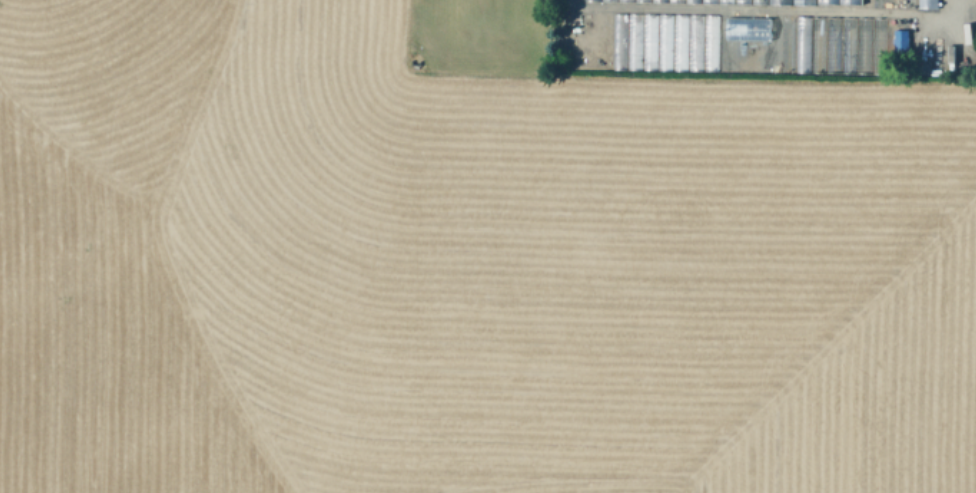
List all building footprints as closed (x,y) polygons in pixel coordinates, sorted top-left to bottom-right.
[(871,8),(871,0),(890,0),(890,8),(871,8)] [(894,8),(894,0),(913,0),(913,8),(894,8)] [(916,8),(916,0),(936,0),(936,8),(916,8)] [(625,14),(624,72),(609,71),(610,14),(625,14)] [(640,14),(639,72),(625,72),(626,14),(640,14)] [(656,14),(656,72),(641,72),(641,14),(656,14)] [(671,14),(671,72),(656,72),(657,14),(671,14)] [(687,15),(686,73),(671,72),(672,15),(687,15)] [(702,15),(701,73),(687,73),(688,15),(702,15)] [(718,15),(718,73),(703,73),(703,15),(718,15)] [(733,15),(733,73),(718,73),(719,15),(733,15)] [(749,16),(749,73),(734,73),(734,15),(749,16)] [(764,16),(764,73),(749,74),(750,16),(764,16)] [(780,16),(779,74),(764,74),(765,16),(780,16)] [(795,16),(794,74),(780,74),(780,16),(795,16)] [(811,17),(810,74),(795,74),(796,16),(811,17)] [(826,17),(825,74),(811,75),(811,17),(826,17)] [(842,17),(841,75),(826,75),(827,17),(842,17)] [(857,17),(856,75),(842,75),(842,17),(857,17)] [(872,17),(871,75),(856,75),(857,17),(872,17)] [(887,17),(886,75),(872,75),(873,17),(887,17)] [(909,48),(909,52),(896,52),(896,30),(909,30),(909,48)]
